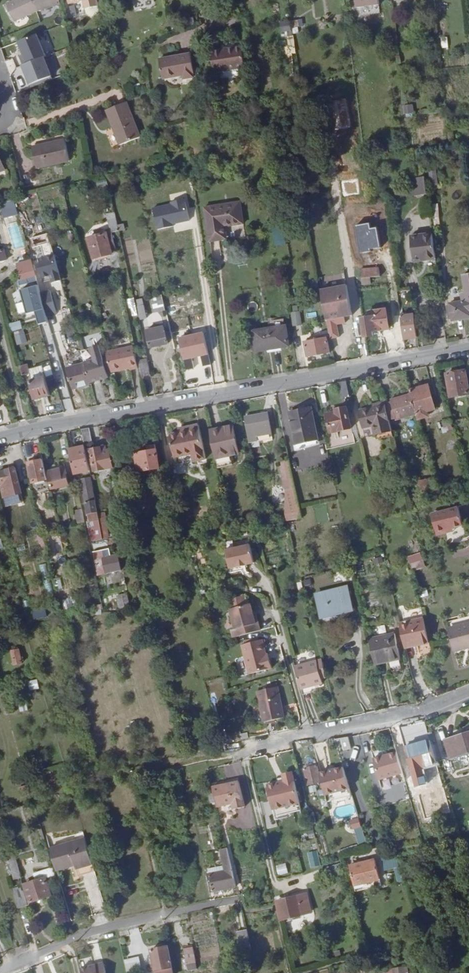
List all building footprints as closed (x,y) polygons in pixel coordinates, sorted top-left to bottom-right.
[(34,0),(9,0),(6,1),(14,19),(37,8),(34,0)] [(59,0),(34,0),(37,8),(40,7),(60,3),(59,0)] [(91,0),(68,0),(71,20),(86,17),(87,25),(99,24),(91,0)] [(100,23),(96,0),(94,0),(91,0),(99,24),(100,23)] [(370,7),(377,6),(376,0),(354,0),(355,8),(358,8),(370,7)] [(370,7),(358,8),(359,15),(370,14),(370,7)] [(279,22),(281,32),(289,30),(288,21),(279,22)] [(99,24),(87,25),(88,30),(93,34),(98,33),(101,29),(99,24)] [(27,84),(51,75),(35,32),(15,39),(23,62),(19,64),(27,84)] [(213,50),(202,52),(206,74),(236,69),(233,47),(220,50),(213,52),(213,50)] [(146,63),(151,82),(170,78),(171,81),(181,79),(180,75),(181,75),(177,56),(146,63)] [(119,102),(98,106),(105,143),(126,140),(119,102)] [(406,116),(415,112),(410,102),(401,107),(406,116)] [(39,136),(23,140),(28,160),(61,152),(56,130),(38,134),(39,136)] [(437,186),(434,168),(426,169),(429,187),(437,186)] [(17,178),(20,190),(30,187),(27,175),(17,178)] [(417,197),(427,196),(424,176),(416,177),(415,178),(417,197)] [(14,199),(0,203),(4,219),(19,215),(14,199)] [(207,228),(244,223),(241,201),(204,207),(207,228)] [(95,260),(113,255),(113,254),(117,253),(113,234),(120,232),(117,222),(111,223),(112,230),(107,232),(107,235),(106,235),(109,245),(92,250),(95,260)] [(244,223),(207,228),(209,242),(222,240),(221,228),(226,227),(244,224),(244,223)] [(435,257),(432,232),(407,236),(410,261),(435,257)] [(47,234),(32,239),(34,247),(49,242),(47,234)] [(109,245),(106,235),(89,240),(92,250),(109,245)] [(19,267),(23,282),(37,279),(32,263),(19,267)] [(51,266),(48,267),(42,268),(43,274),(42,275),(44,281),(54,278),(51,266)] [(361,277),(380,275),(379,267),(360,269),(361,277)] [(46,315),(56,312),(49,288),(39,291),(36,281),(18,286),(25,311),(33,309),(37,322),(47,319),(46,315)] [(321,289),(330,338),(339,337),(337,324),(346,322),(344,316),(352,315),(346,284),(321,289)] [(133,297),(127,299),(130,316),(137,315),(133,297)] [(167,310),(163,298),(158,299),(162,312),(167,310)] [(143,307),(142,302),(136,303),(137,308),(139,308),(141,318),(147,317),(145,307),(143,307)] [(446,306),(449,321),(452,321),(468,319),(468,302),(446,306)] [(380,327),(387,326),(388,326),(385,305),(384,305),(377,306),(377,311),(378,317),(380,327)] [(417,335),(414,314),(401,316),(403,337),(417,335)] [(378,317),(363,319),(365,337),(373,336),(372,328),(380,327),(378,317)] [(180,319),(171,322),(174,333),(178,332),(180,343),(195,339),(193,328),(196,327),(195,322),(185,324),(185,322),(181,322),(180,319)] [(10,331),(21,329),(20,320),(8,322),(10,331)] [(301,323),(290,325),(292,336),(303,334),(301,323)] [(168,342),(173,340),(170,327),(155,331),(156,337),(150,338),(152,349),(169,345),(168,342)] [(281,346),(278,327),(254,330),(257,350),(281,346)] [(13,331),(15,344),(26,342),(23,329),(13,331)] [(326,335),(308,338),(309,341),(304,341),(307,357),(329,353),(326,335)] [(134,346),(107,353),(113,374),(131,369),(131,370),(139,368),(134,346)] [(81,352),(85,364),(90,383),(109,378),(103,358),(94,361),(91,349),(81,352)] [(152,374),(149,358),(140,360),(144,376),(152,374)] [(52,363),(43,365),(47,379),(48,381),(56,380),(52,363)] [(90,383),(85,364),(69,368),(75,389),(91,385),(90,383)] [(21,367),(23,376),(31,374),(29,365),(21,367)] [(31,368),(34,382),(47,379),(43,365),(31,368)] [(467,381),(465,368),(448,372),(453,395),(468,392),(468,396),(468,381),(467,381)] [(47,379),(34,382),(33,382),(37,399),(51,395),(48,381),(47,379)] [(342,396),(350,395),(347,381),(339,382),(342,396)] [(412,394),(418,414),(436,409),(429,385),(412,389),(413,394),(412,394)] [(401,397),(406,418),(418,414),(412,394),(401,397)] [(397,420),(406,418),(401,397),(391,399),(392,403),(396,418),(397,420)] [(70,398),(63,399),(65,412),(73,410),(70,398)] [(387,404),(387,405),(390,420),(396,418),(392,403),(387,404)] [(367,438),(393,432),(390,420),(387,405),(361,411),(367,438)] [(347,407),(334,409),(334,412),(328,413),(331,431),(351,427),(347,407)] [(319,439),(312,411),(301,413),(301,410),(289,412),(297,444),(319,439)] [(247,418),(251,442),(270,438),(269,433),(271,432),(268,414),(247,418)] [(191,437),(171,441),(175,457),(193,453),(194,461),(206,459),(199,425),(189,427),(189,428),(190,430),(191,437)] [(210,432),(217,469),(232,466),(230,456),(239,454),(234,427),(210,432)] [(81,429),(84,444),(93,442),(90,428),(81,429)] [(190,430),(170,434),(171,441),(191,437),(190,430)] [(156,439),(143,442),(144,446),(137,447),(141,471),(162,467),(156,439)] [(90,471),(84,446),(68,449),(74,474),(90,471)] [(108,450),(104,451),(104,447),(92,450),(96,471),(108,469),(107,464),(111,463),(108,450)] [(34,482),(49,478),(44,459),(29,462),(34,482)] [(302,518),(289,460),(280,462),(285,489),(286,515),(287,521),(302,518)] [(14,464),(0,467),(0,470),(5,491),(19,489),(14,464)] [(64,469),(49,473),(53,486),(67,483),(64,469)] [(97,506),(96,499),(94,499),(90,477),(81,478),(89,520),(95,519),(96,526),(90,527),(93,541),(104,539),(100,519),(97,506)] [(117,480),(121,499),(128,498),(124,478),(117,480)] [(421,481),(424,495),(431,492),(428,479),(420,480),(421,481)] [(97,506),(100,519),(107,517),(105,505),(97,506)] [(439,536),(448,532),(447,529),(454,526),(461,524),(456,505),(431,515),(439,536)] [(230,569),(254,564),(250,545),(226,550),(230,569)] [(99,573),(121,569),(116,547),(107,549),(108,551),(101,553),(102,557),(96,559),(99,573)] [(421,556),(420,550),(407,553),(408,559),(421,556)] [(45,593),(53,591),(45,563),(38,565),(45,593)] [(348,586),(340,588),(345,609),(352,608),(348,586)] [(321,615),(345,609),(340,588),(317,593),(321,615)] [(115,594),(117,608),(128,607),(126,593),(115,594)] [(256,623),(254,616),(250,603),(231,608),(238,635),(260,630),(258,622),(256,623)] [(33,618),(45,617),(44,607),(33,607),(33,618)] [(420,642),(428,639),(422,614),(399,621),(399,623),(404,643),(420,639),(420,642)] [(455,654),(468,651),(468,630),(468,633),(451,637),(455,654)] [(394,635),(369,641),(374,665),(400,659),(394,635)] [(272,667),(269,657),(267,657),(266,655),(262,639),(242,645),(249,673),(272,667)] [(21,648),(13,650),(17,665),(25,663),(21,648)] [(323,664),(318,665),(322,683),(328,681),(323,664)] [(322,683),(318,665),(295,671),(301,693),(324,687),(322,683)] [(37,679),(27,680),(28,689),(38,688),(37,679)] [(280,694),(260,699),(264,719),(285,715),(280,694)] [(468,750),(468,731),(445,738),(450,756),(468,750)] [(352,751),(349,740),(345,741),(342,741),(344,753),(352,751)] [(411,768),(437,760),(431,742),(405,750),(411,768)] [(399,761),(391,763),(391,765),(385,766),(384,765),(376,768),(386,800),(389,799),(386,790),(406,784),(399,761)] [(449,762),(449,771),(468,771),(468,763),(449,762)] [(305,767),(309,781),(314,780),(318,779),(315,764),(305,767)] [(327,799),(351,794),(343,765),(320,769),(327,799)] [(268,783),(274,808),(301,801),(293,773),(284,776),(285,779),(268,783)] [(239,780),(214,786),(220,812),(246,805),(239,780)] [(386,790),(389,799),(409,793),(406,784),(386,790)] [(32,793),(30,786),(20,789),(22,795),(32,793)] [(301,801),(274,808),(276,815),(302,808),(301,801)] [(438,813),(451,809),(448,801),(435,805),(438,813)] [(352,803),(333,807),(335,818),(354,813),(352,803)] [(355,842),(363,841),(359,817),(351,819),(355,842)] [(50,848),(56,870),(75,864),(77,869),(79,876),(93,872),(91,865),(83,839),(50,848)] [(221,846),(225,864),(226,869),(232,868),(226,844),(221,846)] [(414,849),(416,856),(423,853),(421,847),(414,849)] [(307,852),(309,867),(319,866),(317,850),(307,852)] [(395,857),(382,861),(384,869),(397,865),(395,857)] [(11,875),(19,873),(15,860),(8,862),(11,875)] [(374,861),(363,864),(369,882),(378,881),(374,861)] [(275,865),(277,876),(288,874),(286,863),(275,865)] [(209,867),(210,872),(226,869),(225,864),(209,867)] [(352,886),(369,882),(363,864),(349,866),(352,886)] [(226,869),(210,872),(210,873),(213,890),(235,885),(232,868),(226,869)] [(33,880),(23,883),(29,900),(49,893),(43,876),(33,880)] [(310,901),(307,888),(277,896),(282,917),(303,912),(301,903),(310,901)] [(14,894),(17,906),(27,903),(24,891),(14,894)] [(433,919),(421,923),(423,927),(434,924),(433,919)] [(243,946),(252,944),(248,927),(239,930),(243,946)] [(194,947),(185,949),(188,963),(197,961),(194,947)] [(157,972),(173,972),(169,954),(154,957),(157,972)] [(126,972),(140,969),(138,956),(123,959),(126,972)] [(81,968),(82,972),(106,972),(103,962),(81,968)]
